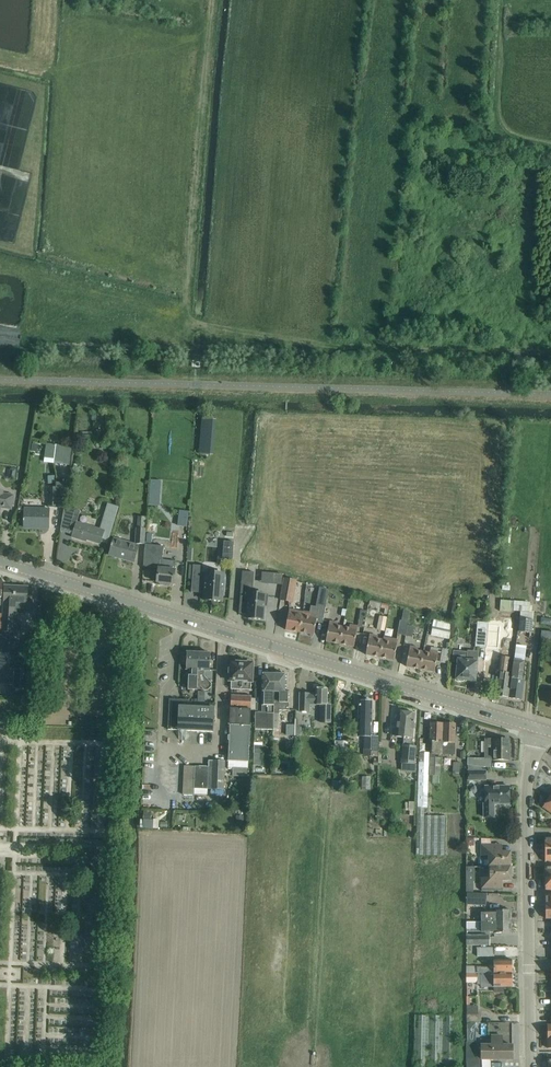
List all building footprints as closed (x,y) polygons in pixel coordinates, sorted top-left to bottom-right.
[(217,419),(207,419),(208,451),(212,451),(212,446),(217,446),(217,419)] [(53,464),(69,466),(71,448),(46,444),(44,460),(53,462),(53,464)] [(162,505),(163,479),(151,479),(151,505),(162,505)] [(50,488),(49,507),(64,508),(67,485),(57,485),(57,488),(50,488)] [(0,507),(11,509),(13,497),(3,495),(3,492),(0,491),(0,510),(0,507)] [(77,523),(76,526),(73,537),(82,539),(82,538),(100,543),(101,542),(108,544),(119,507),(108,503),(100,530),(77,523)] [(24,509),(24,519),(23,521),(24,521),(24,527),(49,528),(49,509),(24,509)] [(144,542),(145,529),(137,529),(136,541),(144,542)] [(112,544),(111,544),(111,546),(112,547),(109,555),(134,562),(139,546),(114,539),(112,544)] [(164,546),(145,544),(144,554),(163,556),(164,546)] [(173,585),(174,574),(176,562),(160,560),(157,583),(159,583),(160,585),(163,585),(165,584),(173,585)] [(202,566),(193,565),(191,592),(192,592),(192,591),(204,592),(203,600),(222,601),(224,574),(202,572),(202,566)] [(247,612),(246,618),(263,619),(265,606),(267,606),(268,595),(251,593),(252,581),(254,581),(254,572),(242,571),(239,614),(240,614),(240,612),(247,612)] [(281,600),(293,602),(297,580),(285,578),(281,600)] [(28,587),(5,586),(2,632),(17,633),(18,615),(15,615),(15,614),(16,608),(27,608),(28,587)] [(369,605),(389,610),(390,605),(371,600),(369,605)] [(514,601),(513,611),(522,612),(530,613),(531,603),(514,601)] [(309,616),(303,615),(300,632),(314,635),(319,607),(311,606),(309,616)] [(300,632),(303,615),(297,614),(298,611),(289,610),(286,630),(300,632)] [(407,623),(409,612),(403,610),(401,621),(399,620),(396,634),(405,636),(406,628),(407,623)] [(380,616),(378,630),(385,631),(388,617),(380,616)] [(520,632),(533,633),(534,620),(521,619),(520,632)] [(434,620),(431,635),(444,637),(445,629),(450,630),(451,623),(434,620)] [(340,644),(343,627),(337,626),(338,623),(330,622),(326,642),(340,644)] [(343,627),(340,644),(354,647),(358,627),(350,625),(349,628),(343,627)] [(477,647),(487,648),(489,625),(478,625),(477,647)] [(492,626),(490,650),(499,650),(501,627),(492,626)] [(406,628),(405,636),(403,643),(411,644),(414,629),(406,628)] [(380,657),(383,640),(377,639),(378,636),(370,635),(366,655),(380,657)] [(383,640),(380,657),(394,660),(398,640),(390,638),(389,641),(383,640)] [(420,669),(424,652),(417,651),(418,648),(410,647),(406,667),(420,669)] [(429,653),(424,652),(420,669),(435,672),(438,652),(430,651),(429,653)] [(454,651),(453,661),(453,662),(453,661),(458,661),(457,668),(456,679),(458,679),(459,681),(463,682),(465,680),(475,681),(476,670),(478,653),(468,652),(468,653),(454,652),(454,651)] [(197,687),(199,653),(187,652),(186,670),(192,670),(191,675),(189,675),(188,690),(197,691),(197,687)] [(211,653),(199,653),(197,687),(202,687),(204,690),(207,690),(210,687),(211,684),(204,679),(205,670),(210,671),(211,653)] [(512,675),(513,666),(509,665),(510,658),(501,657),(499,672),(500,672),(496,696),(508,698),(511,679),(512,675)] [(511,679),(508,698),(522,699),(524,681),(521,680),(523,661),(514,660),(513,666),(512,675),(511,679)] [(246,689),(245,696),(252,697),(252,690),(250,690),(251,682),(252,682),(253,663),(230,662),(230,673),(229,681),(232,681),(232,689),(246,689)] [(274,714),(275,674),(262,674),(262,713),(256,713),(255,730),(274,731),(274,714)] [(274,714),(274,731),(273,740),(279,741),(280,711),(289,711),(290,691),(286,691),(287,675),(275,674),(274,714)] [(330,723),(331,715),(331,705),(327,705),(328,689),(316,688),(316,694),(300,694),(300,711),(310,711),(310,705),(321,705),(320,722),(330,723)] [(230,725),(228,761),(248,762),(250,726),(252,697),(245,696),(232,696),(230,725)] [(171,729),(169,729),(168,729),(168,730),(213,732),(214,708),(192,707),(192,702),(172,702),(171,712),(171,729)] [(378,756),(378,750),(378,736),(371,736),(372,702),(359,702),(359,728),(365,728),(364,756),(378,756)] [(414,764),(415,757),(416,746),(412,746),(415,713),(399,711),(396,737),(404,737),(401,763),(414,764)] [(442,754),(443,724),(431,723),(430,742),(433,742),(432,754),(442,754)] [(443,724),(442,754),(454,755),(455,735),(456,724),(443,724)] [(494,739),(493,760),(509,760),(509,739),(494,739)] [(347,761),(348,742),(336,742),(335,761),(347,761)] [(262,753),(262,745),(254,745),(254,753),(262,753)] [(419,752),(417,807),(416,854),(444,854),(443,817),(424,817),(424,808),(427,808),(429,775),(439,776),(440,758),(429,758),(430,752),(419,752)] [(490,767),(490,759),(467,759),(467,765),(490,767)] [(212,767),(209,767),(196,767),(195,789),(208,789),(211,789),(224,790),(225,761),(212,761),(212,767)] [(486,771),(468,771),(468,781),(487,781),(486,771)] [(484,817),(493,817),(493,804),(510,804),(509,786),(485,787),(485,804),(484,804),(484,817)] [(549,798),(543,807),(550,813),(550,799),(549,798)] [(144,810),(144,818),(151,819),(152,810),(144,810)] [(144,818),(143,827),(153,828),(153,819),(151,819),(144,818)] [(489,867),(511,866),(510,852),(498,852),(498,845),(481,845),(481,856),(484,856),(488,856),(488,860),(489,867)] [(511,866),(489,867),(489,873),(489,877),(484,877),(482,878),(482,888),(488,888),(499,888),(499,881),(511,881),(511,866)] [(474,867),(466,867),(466,881),(473,881),(474,881),(474,867)] [(466,904),(468,904),(479,905),(485,905),(485,895),(466,894),(466,904)] [(482,922),(511,921),(511,910),(481,911),(482,922)] [(512,933),(511,921),(482,922),(482,933),(512,933)] [(490,935),(467,935),(467,945),(490,945),(490,935)] [(495,956),(495,947),(478,948),(478,956),(495,956)] [(481,973),(512,973),(512,960),(494,960),(494,966),(489,966),(489,967),(481,967),(481,973)] [(476,973),(466,973),(466,983),(477,982),(477,973),(476,973)] [(512,973),(481,973),(481,979),(484,979),(485,987),(494,987),(494,991),(496,992),(502,992),(503,991),(503,987),(512,986),(512,973)] [(481,1023),(481,1014),(467,1014),(467,1023),(481,1023)] [(415,1017),(415,1066),(454,1066),(454,1018),(415,1017)] [(466,1041),(467,1066),(482,1066),(482,1059),(513,1060),(512,1045),(502,1045),(502,1036),(492,1036),(492,1045),(482,1045),(482,1041),(466,1041)]
